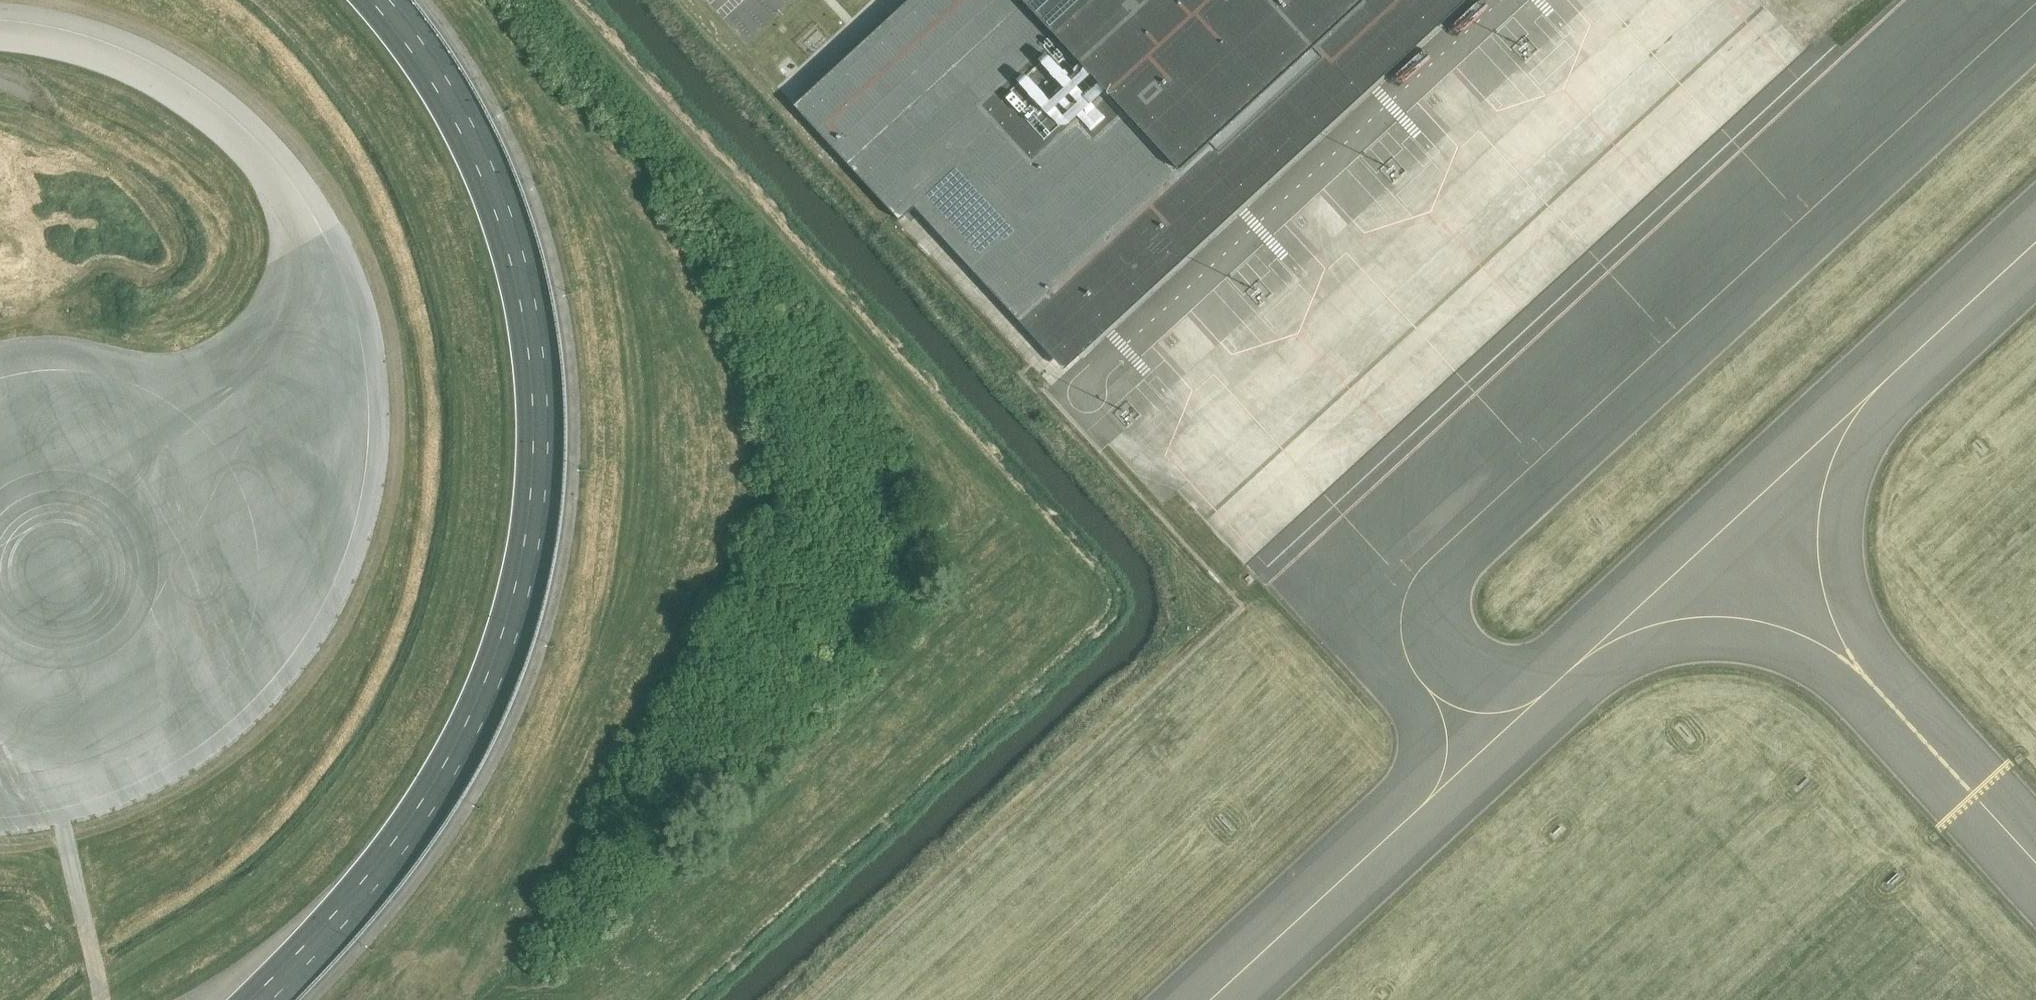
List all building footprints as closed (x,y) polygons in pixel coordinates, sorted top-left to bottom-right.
[(800,112),(900,220),(929,193),(1032,305),(1364,0),(923,0),(800,112)]
